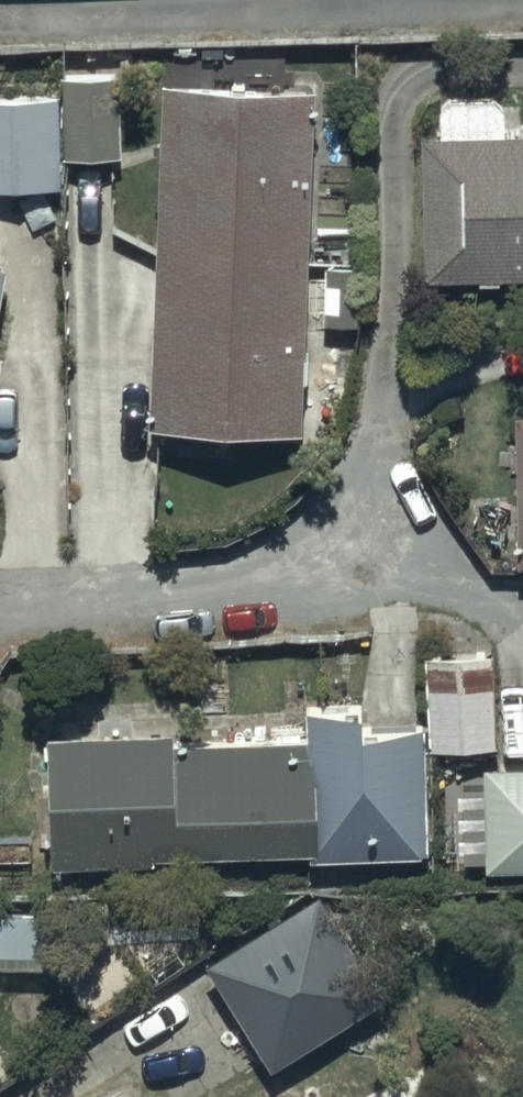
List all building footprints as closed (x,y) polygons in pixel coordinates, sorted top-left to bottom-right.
[(123,62),(69,63),(71,146),(125,144),(123,62)] [(315,66),(170,64),(163,409),(309,412),(315,66)] [(432,115),(432,260),(522,260),(522,116),(514,116),(513,84),(446,84),(447,114),(432,115)] [(0,88),(0,178),(62,177),(62,88),(0,88)] [(496,640),(431,642),(434,735),(499,733),(496,640)] [(184,715),(57,719),(60,847),(160,844),(160,839),(311,835),(311,843),(430,840),(426,693),(308,696),(308,724),(184,727),(184,715)] [(485,755),(487,851),(522,851),(522,754),(485,755)] [(390,982),(325,878),(211,949),(275,1053),(390,982)] [(0,897),(0,957),(58,958),(59,897),(0,897)] [(505,1096),(522,1096),(522,1087),(505,1096)]
